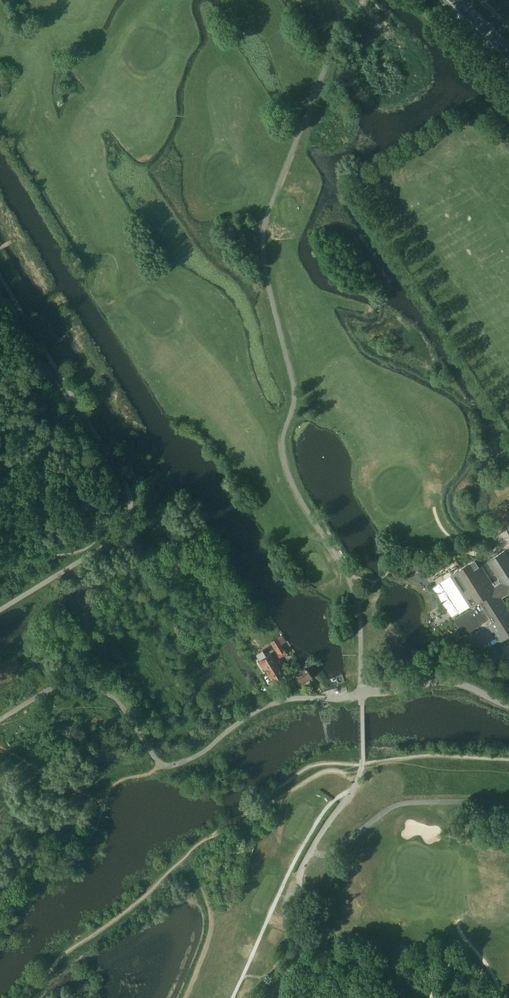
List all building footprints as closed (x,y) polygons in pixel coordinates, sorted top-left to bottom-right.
[(452,576),(473,609),(471,610),(470,609),(454,619),(464,635),(480,625),(480,624),(490,617),(492,621),(494,620),(495,622),(489,625),(500,642),(508,637),(508,610),(502,599),(508,595),(508,557),(506,552),(489,562),(500,580),(493,585),(478,560),(452,576)] [(285,641),(281,635),(271,642),(278,653),(277,653),(280,657),(286,653),(281,644),(285,641)] [(258,661),(263,669),(264,668),(273,681),(283,675),(270,654),(258,661)] [(297,675),(303,683),(313,677),(308,669),(297,675)]
